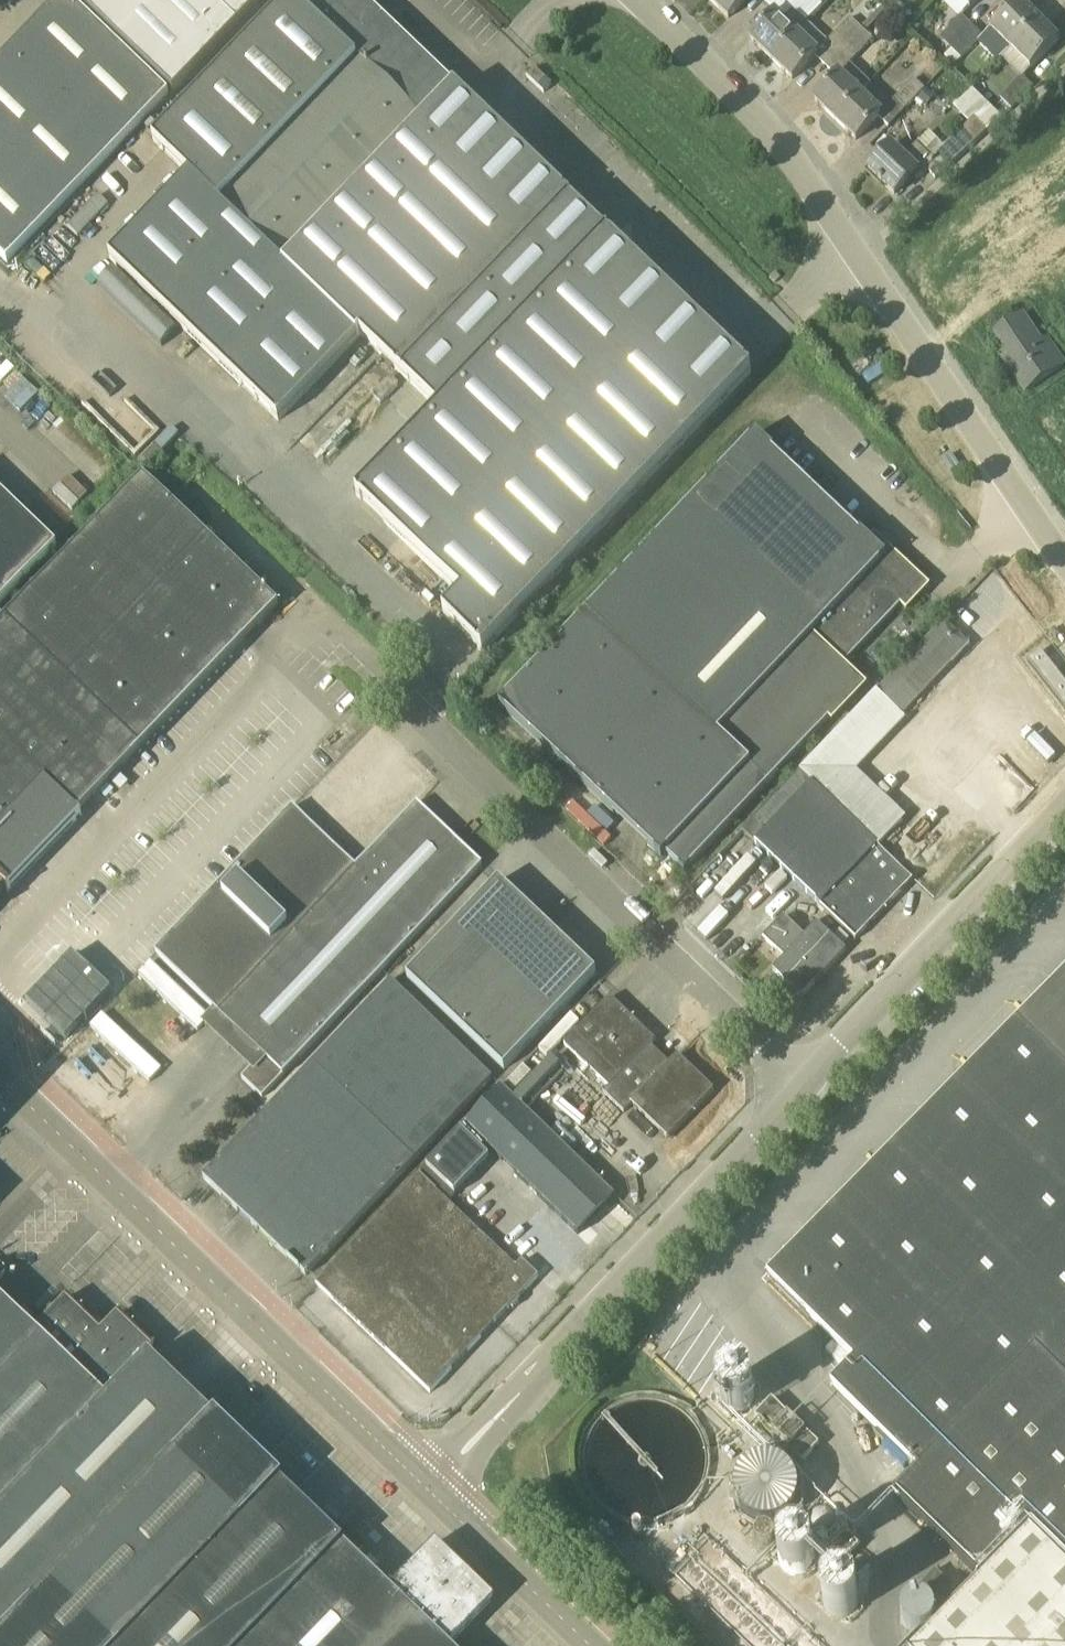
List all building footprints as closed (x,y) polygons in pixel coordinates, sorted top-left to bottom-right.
[(115,151),(169,95),(70,0),(61,0),(11,51),(115,151)] [(174,95),(265,0),(76,0),(174,95)] [(254,37),(154,141),(190,176),(110,259),(279,421),(279,422),(361,336),(402,376),(570,201),(571,200),(456,90),(457,89),(440,73),(439,74),(427,62),(425,60),(424,60),(412,49),(413,48),(410,46),(410,47),(398,35),(396,33),(398,31),(386,19),(384,21),(382,19),(370,8),(370,7),(368,5),(367,6),(361,0),(290,0),(254,37)] [(729,19),(747,0),(709,0),(729,19)] [(970,9),(980,0),(961,0),(970,9)] [(1010,50),(1039,21),(1019,1),(990,30),(1010,50)] [(772,60),(807,23),(794,11),(784,22),(775,14),(751,40),(772,60)] [(940,39),(950,49),(972,27),(962,17),(940,39)] [(816,56),(827,66),(862,30),(851,19),(828,43),(807,23),(772,60),(793,80),(816,56)] [(1039,21),(1010,50),(1030,70),(1059,41),(1039,21)] [(972,27),(950,49),(961,59),(983,38),(972,27)] [(815,101),(836,121),(860,95),(871,84),(850,65),(873,40),(862,30),(827,66),(838,77),(815,101)] [(115,151),(11,51),(0,63),(0,148),(62,207),(115,151)] [(546,79),(535,69),(528,77),(544,93),(552,85),(547,80),(546,79)] [(1023,77),(1001,99),(1012,110),(1034,88),(1023,77)] [(925,90),(914,80),(896,99),(907,109),(925,90)] [(860,95),(836,121),(857,141),(881,115),(860,95)] [(936,180),(955,163),(1002,119),(977,96),(959,113),(969,124),(944,146),(937,140),(925,153),(917,145),(904,159),(891,146),(865,173),(885,192),(888,189),(895,196),(914,176),(918,180),(928,170),(936,180)] [(62,207),(0,148),(0,256),(8,263),(62,207)] [(79,238),(109,206),(99,196),(68,227),(79,238)] [(402,376),(439,411),(607,236),(570,201),(402,376)] [(357,496),(462,597),(444,617),(483,654),(752,373),(608,235),(607,236),(439,411),(357,496)] [(1041,344),(1023,317),(996,335),(1012,358),(1006,362),(1026,392),(1064,367),(1047,340),(1041,344)] [(862,351),(886,376),(902,360),(879,335),(862,351)] [(634,565),(815,736),(862,686),(936,608),(917,589),(884,558),(876,567),(861,552),(869,544),(755,436),(634,565)] [(46,781),(79,813),(79,812),(141,748),(279,604),(143,474),(0,624),(0,829),(46,781)] [(57,545),(0,491),(0,605),(57,545)] [(685,873),(815,736),(634,565),(501,705),(614,814),(648,846),(662,859),(666,855),(685,873)] [(877,692),(903,717),(970,646),(944,622),(877,692)] [(1028,662),(1064,709),(1064,683),(1041,652),(1028,662)] [(913,880),(878,847),(800,774),(754,822),(831,894),(819,906),(856,941),(913,880)] [(79,813),(46,781),(0,829),(0,908),(5,903),(1,899),(7,893),(9,895),(10,894),(8,892),(81,814),(79,812),(79,813)] [(482,865),(418,804),(417,803),(357,868),(293,808),(155,955),(156,956),(156,955),(263,1056),(242,1079),(263,1098),(482,865)] [(408,979),(505,1070),(596,973),(500,882),(408,979)] [(846,951),(817,924),(805,937),(784,917),(763,939),(785,959),(773,971),(802,998),(846,951)] [(64,964),(28,1002),(66,1039),(103,1000),(64,964)] [(152,964),(140,976),(198,1031),(210,1018),(152,964)] [(769,1278),(855,1362),(832,1386),(917,1471),(894,1495),(980,1580),(964,1597),(936,1570),(919,1588),(947,1615),(918,1645),(1064,1645),(1064,977),(769,1278)] [(203,1178),(204,1179),(306,1275),(492,1079),(389,981),(203,1178)] [(609,1088),(651,1046),(656,1041),(611,998),(565,1046),(609,1088)] [(103,1016),(92,1028),(150,1082),(162,1070),(103,1016)] [(715,1091),(714,1090),(678,1056),(670,1064),(651,1046),(609,1088),(604,1093),(625,1113),(633,1105),(668,1139),(715,1091)] [(505,1087),(515,1096),(535,1074),(525,1065),(505,1087)] [(578,1235),(615,1197),(502,1087),(425,1168),(454,1197),(489,1160),(483,1155),(489,1148),(578,1235)] [(421,1175),(317,1285),(431,1393),(509,1309),(513,1309),(519,1303),(519,1299),(539,1277),(523,1262),(518,1267),(421,1175)] [(160,1378),(142,1360),(152,1350),(151,1349),(116,1316),(99,1333),(65,1300),(51,1313),(48,1310),(40,1318),(44,1321),(30,1336),(0,1307),(0,1544),(160,1378)] [(820,1445),(747,1375),(731,1360),(700,1392),(750,1440),(766,1424),(804,1461),(820,1445)] [(160,1378),(0,1544),(0,1645),(449,1645),(491,1603),(431,1546),(385,1594),(351,1561),(317,1529),(160,1378)] [(776,1462),(770,1461),(765,1460),(759,1461),(753,1462),(747,1465),(742,1469),(738,1474),(735,1480),(734,1486),(733,1491),(734,1497),(735,1503),(738,1509),(742,1514),(747,1518),(753,1521),(759,1522),(765,1523),(770,1522),(776,1521),(782,1518),(787,1514),(791,1509),(794,1503),(796,1497),(796,1492),(796,1486),(794,1480),(791,1474),(787,1469),(782,1465),(776,1462)] [(826,1510),(824,1509),(822,1509),(819,1509),(817,1510),(814,1511),(812,1513),(811,1515),(809,1517),(809,1520),(808,1522),(809,1524),(809,1527),(811,1529),(812,1531),(814,1533),(817,1534),(819,1535),(822,1535),(824,1535),(826,1534),(829,1533),(831,1531),(832,1529),(834,1527),(834,1524),(835,1522),(834,1520),(834,1517),(832,1515),(831,1513),(829,1511),(826,1510)] [(351,1561),(362,1549),(328,1517),(317,1529),(351,1561)] [(770,1533),(767,1532),(764,1532),(762,1533),(759,1534),(757,1536),(756,1539),(755,1542),(756,1544),(756,1546),(758,1548),(760,1550),(762,1551),(765,1552),(767,1551),(769,1551),(771,1550),(773,1548),(774,1546),(775,1544),(775,1541),(775,1539),(774,1536),(772,1535),(770,1533)] [(845,1534),(824,1553),(838,1568),(859,1548),(845,1534)] [(802,1544),(799,1543),(796,1543),(793,1543),(790,1544),(787,1546),(784,1548),(782,1551),(780,1554),(779,1557),(779,1560),(779,1563),(780,1566),(782,1569),(784,1572),(787,1574),(790,1575),(793,1576),(796,1577),(799,1576),(802,1575),(805,1574),(808,1572),(810,1569),(811,1566),(812,1563),(813,1560),(812,1557),(811,1554),(810,1551),(808,1548),(805,1546),(802,1544)] [(850,1585),(845,1583),(839,1583),(834,1584),(830,1587),(826,1591),(824,1596),(823,1601),(824,1605),(825,1609),(828,1612),(831,1615),(836,1618),(840,1618),(844,1618),(848,1617),(851,1615),(855,1612),(857,1609),(859,1604),(859,1599),(858,1595),(856,1591),(854,1588),(850,1585)] [(928,1599),(923,1597),(918,1597),(913,1598),(908,1601),(905,1605),(902,1609),(902,1615),(902,1618),(904,1622),(906,1626),(910,1629),(914,1631),(918,1632),(922,1632),(926,1631),(930,1629),(933,1626),(935,1622),(937,1618),(937,1613),(936,1609),(934,1605),(932,1602),(928,1599)]
